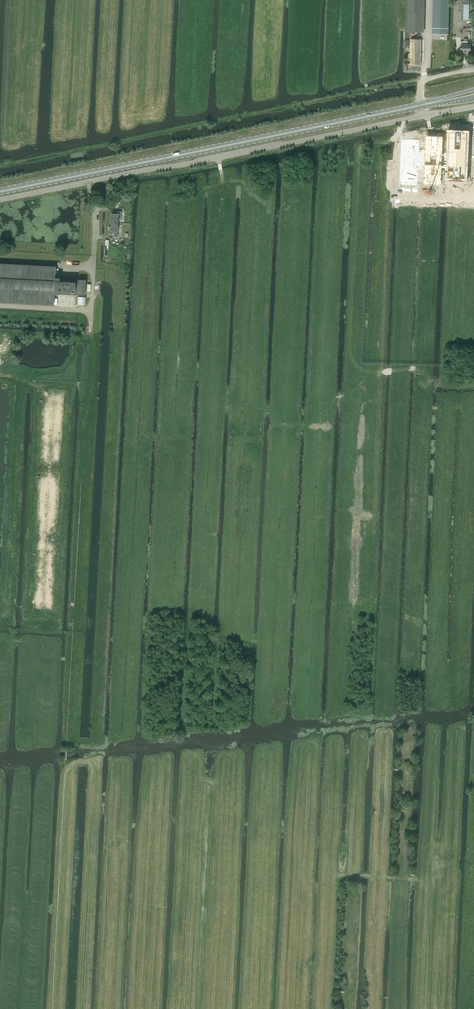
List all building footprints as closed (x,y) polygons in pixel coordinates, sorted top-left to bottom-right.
[(406,32),(422,32),(423,0),(407,0),(406,32)] [(449,5),(450,0),(433,0),(432,34),(449,34),(449,5)] [(459,20),(469,20),(470,0),(459,0),(458,20),(459,20)] [(465,34),(470,34),(470,42),(473,42),(473,27),(470,27),(470,28),(465,28),(465,34)] [(462,42),(462,52),(471,52),(471,44),(468,44),(468,38),(464,38),(464,41),(462,41),(462,42)] [(408,54),(408,56),(409,58),(410,58),(410,64),(421,64),(421,39),(411,39),(410,53),(409,53),(408,54)] [(419,141),(402,141),(402,184),(402,185),(418,185),(419,185),(419,169),(424,169),(424,180),(425,182),(435,182),(439,182),(440,181),(441,181),(441,169),(447,169),(447,176),(448,176),(448,177),(463,177),(464,175),(465,175),(465,149),(465,140),(465,132),(447,132),(447,152),(442,152),(442,137),(424,137),(424,152),(419,152),(419,141)] [(112,213),(111,223),(118,223),(119,218),(121,218),(121,211),(118,211),(118,213),(112,213)] [(118,236),(118,223),(111,223),(111,226),(109,226),(109,229),(111,230),(111,231),(115,231),(114,235),(118,236)] [(53,304),(54,293),(78,295),(78,294),(85,294),(86,280),(79,279),(79,278),(55,277),(55,266),(0,263),(0,301),(53,304)] [(78,296),(77,304),(85,304),(85,297),(78,296)]
